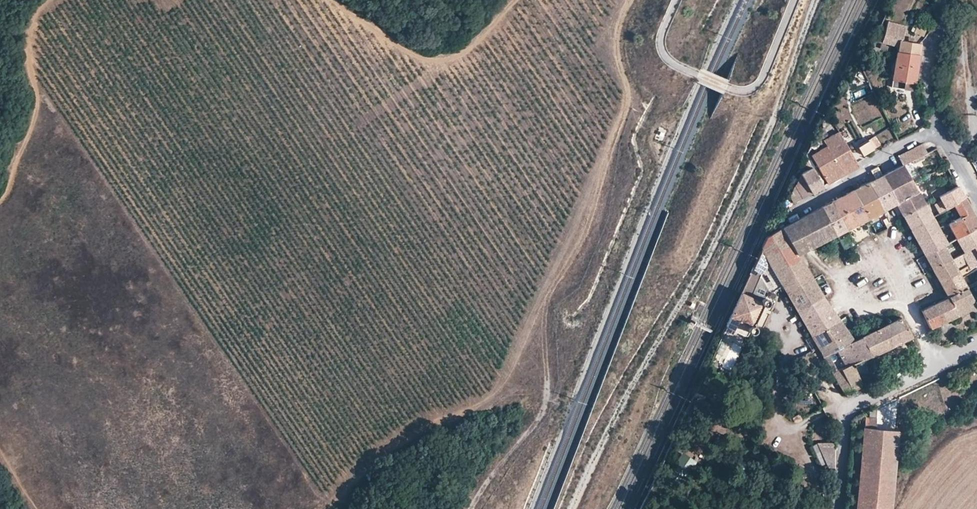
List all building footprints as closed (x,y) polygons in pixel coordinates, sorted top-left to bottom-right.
[(903,42),(907,28),(889,23),(883,46),(897,50),(899,41),(903,42)] [(921,46),(900,44),(898,56),(919,58),(921,46)] [(898,56),(896,55),(893,83),(909,85),(916,86),(919,58),(898,56)] [(837,133),(822,142),(825,149),(841,180),(858,171),(855,166),(837,133)] [(878,136),(857,148),(863,157),(883,146),(878,136)] [(900,158),(902,168),(905,168),(928,156),(923,147),(900,158)] [(841,180),(825,149),(812,157),(827,188),(841,180)] [(905,168),(902,168),(893,172),(882,178),(897,206),(900,212),(904,219),(927,208),(923,201),(905,168)] [(812,170),(799,177),(809,197),(816,193),(822,190),(812,170)] [(809,197),(799,177),(799,180),(788,197),(791,202),(793,206),(809,197)] [(875,181),(868,185),(885,212),(891,209),(897,206),(882,178),(875,181)] [(868,185),(854,193),(870,221),(878,216),(884,213),(885,212),(868,185)] [(939,202),(949,197),(945,189),(923,201),(927,208),(939,202)] [(934,206),(940,218),(947,214),(967,203),(964,197),(960,190),(949,197),(939,202),(940,203),(934,206)] [(844,198),(832,205),(849,232),(870,221),(854,193),(844,198)] [(974,215),(967,203),(947,214),(953,226),(947,229),(954,243),(956,242),(976,231),(976,221),(974,215)] [(832,205),(821,211),(836,239),(843,235),(848,232),(849,232),(832,205)] [(933,222),(927,208),(904,219),(908,225),(912,233),(933,222)] [(821,211),(782,231),(798,259),(818,249),(836,239),(821,211)] [(933,222),(912,233),(918,245),(926,258),(944,248),(946,247),(933,222)] [(782,231),(768,238),(762,253),(768,264),(787,297),(813,283),(803,267),(798,259),(782,231)] [(956,242),(963,258),(976,251),(976,231),(956,242)] [(944,248),(926,258),(930,266),(934,274),(952,264),(944,248)] [(963,258),(952,264),(960,278),(976,269),(976,251),(963,258)] [(762,276),(768,264),(762,253),(752,272),(762,276)] [(960,278),(952,264),(934,274),(942,288),(947,302),(967,292),(960,278)] [(762,276),(752,272),(742,295),(761,303),(767,287),(762,276)] [(813,283),(787,297),(796,313),(822,298),(818,291),(813,283)] [(967,292),(947,302),(945,303),(922,314),(931,334),(976,310),(967,292)] [(761,303),(742,295),(726,328),(747,338),(751,334),(753,334),(756,333),(757,330),(756,327),(754,325),(757,318),(762,307),(765,307),(766,307),(767,305),(768,302),(767,301),(763,301),(761,303)] [(822,298),(796,313),(811,339),(826,332),(840,325),(833,312),(831,309),(829,309),(822,298)] [(902,322),(852,344),(849,346),(859,364),(833,378),(845,398),(852,395),(843,376),(875,359),(911,340),(902,322)] [(826,332),(832,344),(846,337),(843,331),(840,325),(826,332)] [(832,344),(826,332),(811,339),(814,345),(817,352),(832,344)] [(852,344),(846,337),(832,344),(817,352),(822,359),(849,346),(852,344)] [(859,364),(849,346),(822,359),(827,368),(833,378),(859,364)] [(811,353),(804,355),(808,368),(815,366),(811,353)] [(865,434),(857,508),(891,508),(898,438),(865,434)] [(825,463),(817,445),(812,447),(820,465),(825,463)] [(826,445),(817,445),(825,463),(827,467),(835,470),(835,445),(826,445)]
